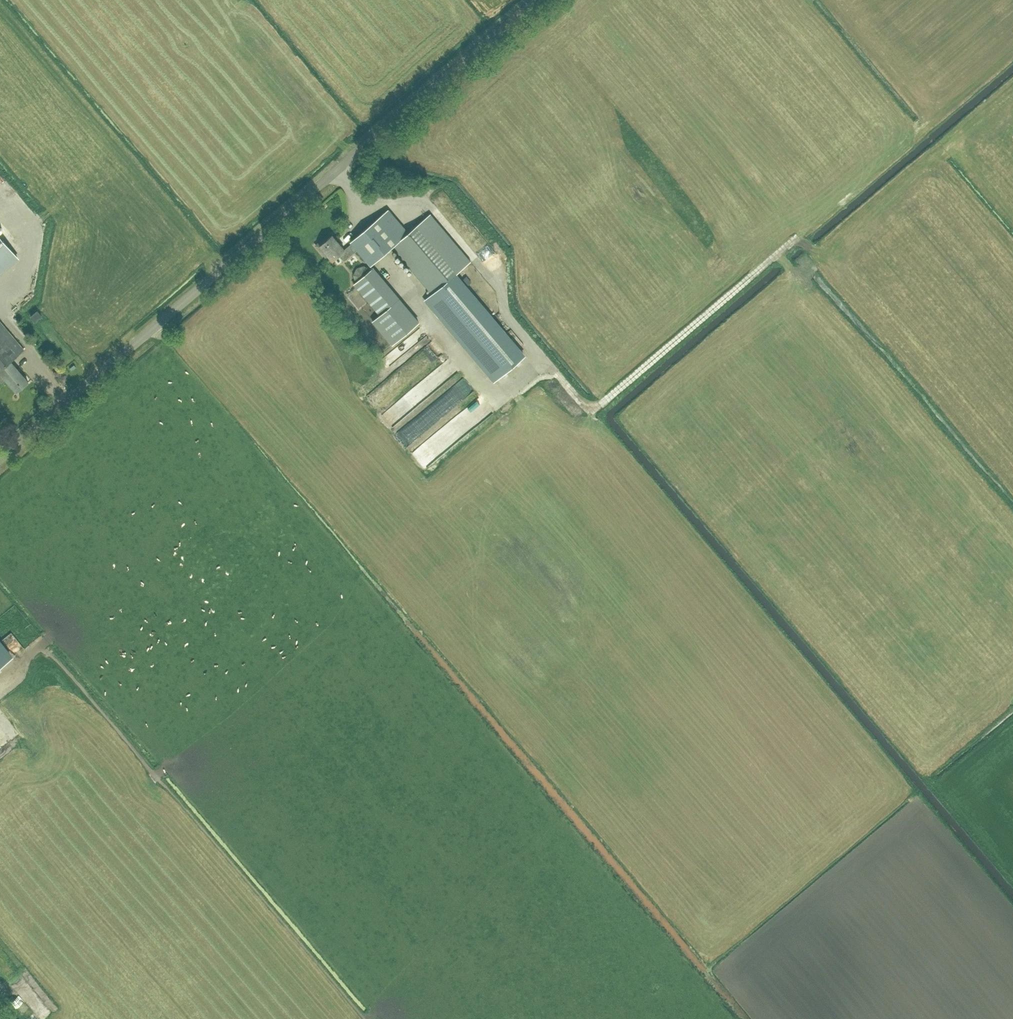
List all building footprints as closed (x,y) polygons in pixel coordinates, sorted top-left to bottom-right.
[(389,187),(376,185),(374,196),(388,198),(389,187)] [(371,265),(393,246),(408,232),(388,208),(350,241),(352,242),(357,249),(371,265)] [(455,274),(470,260),(430,213),(408,232),(393,246),(432,293),(426,299),(495,380),(524,355),(455,274)] [(344,259),(357,249),(352,242),(344,249),(332,234),(326,239),(325,237),(316,244),(325,255),(327,254),(332,259),(340,253),(344,259)] [(17,256),(0,236),(0,271),(17,256)] [(366,297),(385,282),(372,266),(354,282),(366,297)] [(31,313),(37,319),(44,313),(37,306),(31,313)] [(2,367),(9,362),(24,349),(0,322),(0,369),(2,367)] [(431,359),(444,349),(436,338),(423,348),(431,359)] [(448,361),(403,394),(412,406),(461,370),(455,361),(451,365),(448,361)] [(17,391),(28,381),(17,368),(15,369),(9,362),(2,367),(9,375),(6,378),(17,391)] [(33,376),(39,369),(35,366),(29,372),(33,376)] [(454,406),(462,399),(453,390),(446,398),(454,406)] [(437,456),(444,447),(437,441),(429,450),(437,456)] [(10,657),(0,644),(0,665),(10,657)] [(36,1008),(44,1018),(51,1013),(43,1002),(36,1008)]
